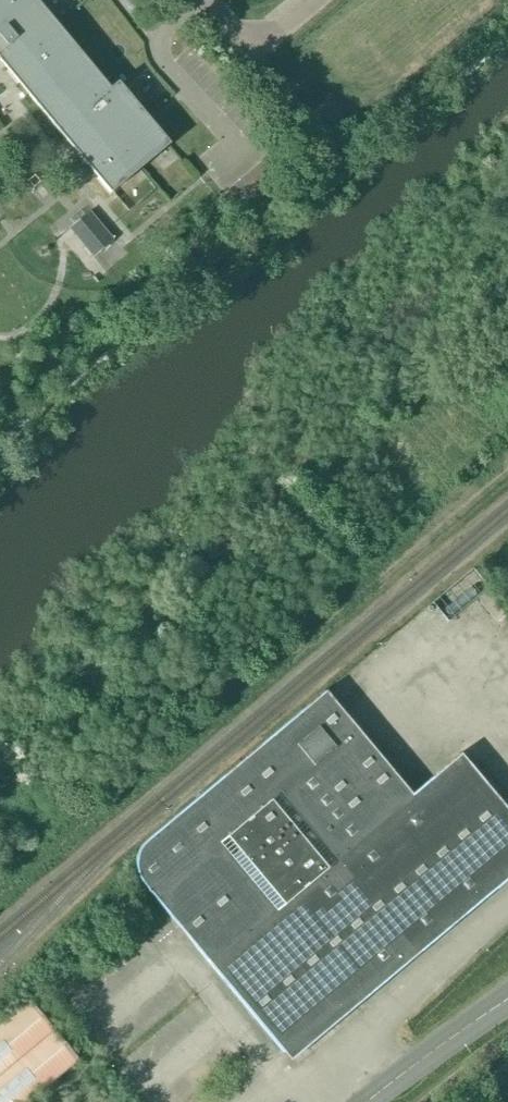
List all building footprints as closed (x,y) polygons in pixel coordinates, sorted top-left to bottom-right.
[(36,0),(0,0),(0,61),(109,193),(169,144),(117,82),(109,89),(36,0)] [(84,212),(79,206),(65,218),(71,225),(68,227),(93,258),(113,242),(86,210),(84,212)] [(491,589),(477,572),(474,568),(431,602),(448,623),(487,593),(491,589)] [(324,692),(144,842),(142,844),(140,847),(139,848),(137,852),(136,854),(136,856),(135,858),(135,860),(135,862),(135,864),(135,867),(135,869),(136,871),(136,873),(137,875),(138,878),(140,881),(142,883),(290,1061),(364,1000),(507,879),(507,810),(461,753),(411,795),(324,692)] [(77,1060),(29,1001),(0,1025),(0,1101),(28,1101),(77,1060)]
